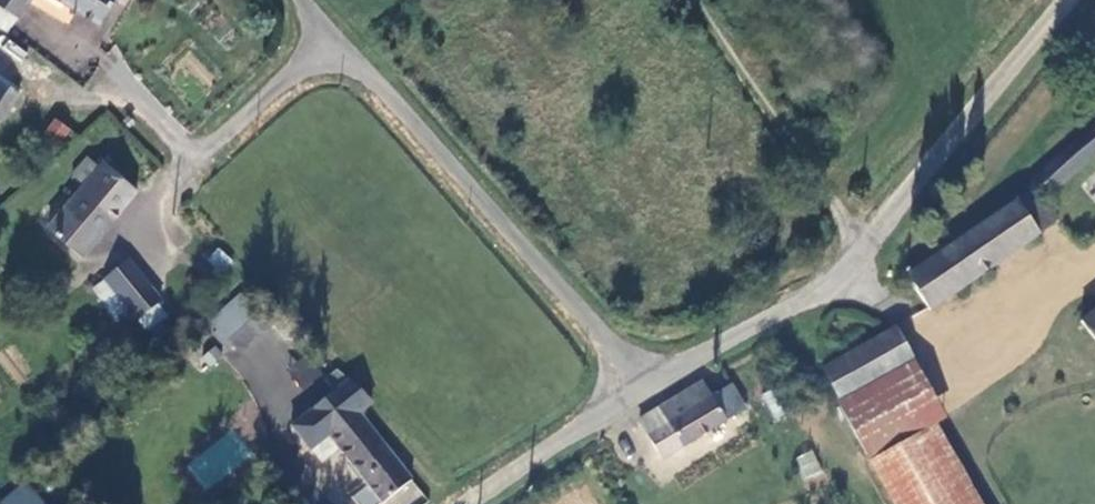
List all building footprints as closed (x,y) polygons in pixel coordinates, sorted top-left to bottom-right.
[(25,0),(0,0),(0,26),(4,28),(25,0)] [(100,20),(113,0),(64,0),(100,20)] [(14,93),(0,83),(0,113),(14,93)] [(51,115),(32,142),(47,153),(65,126),(51,115)] [(1047,169),(1061,187),(1094,157),(1094,130),(1047,169)] [(80,189),(44,228),(73,256),(129,192),(99,166),(93,173),(82,161),(67,178),(80,189)] [(1041,206),(1061,187),(1047,169),(1024,187),(1027,194),(904,280),(926,314),(1054,226),(1041,206)] [(214,247),(208,262),(226,270),(233,256),(214,247)] [(122,259),(101,277),(133,316),(156,298),(122,259)] [(248,317),(230,300),(198,329),(216,347),(248,317)] [(1079,328),(1094,348),(1094,314),(1079,328)] [(893,332),(818,371),(838,408),(913,366),(893,332)] [(940,419),(913,366),(838,408),(866,461),(924,428),(940,419)] [(320,381),(330,393),(287,428),(307,452),(325,437),(379,503),(380,503),(407,482),(352,415),(369,402),(333,371),(320,381)] [(706,399),(700,386),(638,424),(659,461),(740,413),(726,387),(706,399)] [(185,465),(207,492),(253,454),(231,428),(185,465)] [(924,428),(866,461),(891,503),(968,503),(924,428)] [(812,449),(793,457),(803,479),(822,472),(812,449)] [(22,483),(0,501),(3,503),(39,503),(22,483)]
